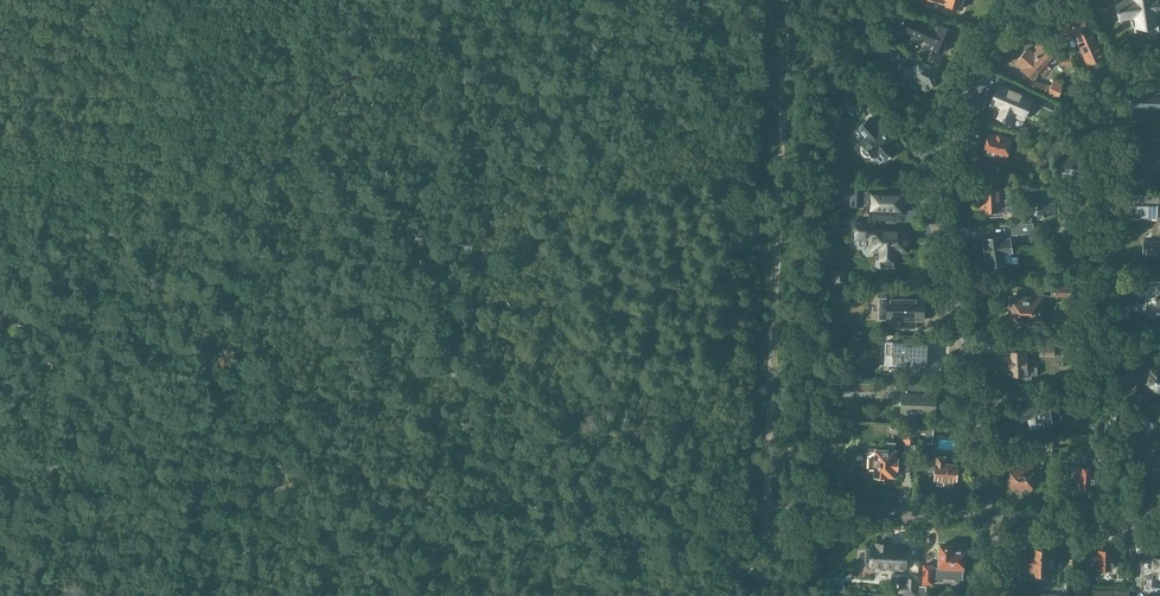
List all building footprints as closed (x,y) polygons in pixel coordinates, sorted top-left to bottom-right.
[(946,5),(961,9),(964,0),(924,0),(946,6),(946,5)] [(1133,34),(1159,30),(1159,0),(1112,0),(1115,24),(1132,22),(1133,34)] [(1064,40),(1074,35),(1087,64),(1105,57),(1085,12),(1069,19),(1071,23),(1059,28),(1064,40)] [(933,47),(932,49),(943,53),(949,39),(953,41),(956,32),(937,24),(934,30),(904,16),(898,31),(933,47)] [(856,26),(853,35),(863,37),(865,28),(856,26)] [(1021,69),(1032,80),(1034,81),(1036,79),(1040,74),(1044,77),(1059,60),(1055,58),(1040,43),(1035,48),(1038,50),(1034,54),(1028,49),(1015,63),(1021,69)] [(884,52),(886,53),(898,58),(900,52),(887,46),(884,52)] [(932,54),(930,60),(940,64),(942,58),(932,54)] [(903,66),(906,67),(903,75),(923,84),(922,87),(923,89),(926,90),(929,90),(930,87),(931,88),(939,70),(908,56),(903,66)] [(1113,68),(1116,86),(1128,84),(1125,66),(1113,68)] [(1051,86),(1048,85),(1036,79),(1034,81),(1032,80),(1029,88),(1043,95),(1057,101),(1061,93),(1063,84),(1054,80),(1051,86)] [(1032,100),(999,86),(991,105),(999,109),(995,116),(1003,120),(1002,121),(1004,122),(1005,121),(1013,124),(1016,116),(1024,119),(1032,100)] [(843,96),(838,108),(858,115),(863,103),(856,101),(859,94),(845,89),(843,96)] [(1042,105),(1054,110),(1057,102),(1046,97),(1042,105)] [(1159,114),(1159,98),(1132,97),(1131,108),(1132,108),(1132,112),(1159,114)] [(869,156),(870,156),(874,160),(876,159),(880,163),(881,162),(883,164),(898,150),(891,142),(878,127),(867,119),(860,125),(859,130),(865,137),(859,143),(862,146),(861,146),(861,148),(861,150),(861,152),(862,154),(863,155),(865,156),(867,156),(869,156)] [(984,155),(1007,160),(1013,138),(989,133),(984,155)] [(1049,140),(1048,149),(1058,151),(1059,142),(1049,140)] [(1159,172),(1159,149),(1159,148),(1158,153),(1142,153),(1141,172),(1159,172)] [(1062,160),(1061,182),(1085,183),(1086,152),(1062,151),(1062,160)] [(851,187),(850,207),(864,207),(864,205),(867,205),(867,213),(881,214),(881,219),(897,220),(897,214),(906,215),(907,190),(868,189),(868,191),(865,191),(865,188),(851,187)] [(1010,187),(970,189),(971,198),(975,198),(976,214),(989,213),(990,217),(1004,216),(1004,212),(1011,212),(1010,187)] [(1158,195),(1158,194),(1127,192),(1126,204),(1129,204),(1128,217),(1130,217),(1156,219),(1156,215),(1159,215),(1159,195),(1158,195)] [(1055,193),(1038,193),(1037,218),(1055,217),(1055,193)] [(875,222),(856,222),(855,238),(872,239),(872,250),(881,251),(880,268),(894,268),(895,251),(907,252),(908,232),(874,231),(875,222)] [(1034,231),(1046,232),(1047,225),(1035,223),(1034,231)] [(1033,224),(1012,225),(1013,234),(1018,234),(1033,233),(1033,230),(1033,224)] [(985,242),(983,243),(985,257),(988,256),(989,268),(1006,265),(1004,254),(1013,252),(1012,243),(1011,238),(1002,240),(1001,236),(985,239),(985,242)] [(1145,256),(1145,258),(1141,258),(1141,261),(1145,262),(1145,263),(1159,264),(1159,240),(1152,240),(1152,239),(1146,239),(1145,251),(1145,256)] [(1051,297),(1071,297),(1072,287),(1051,287),(1051,297)] [(837,292),(837,302),(850,302),(850,292),(837,292)] [(879,319),(879,320),(900,320),(900,329),(916,329),(916,321),(923,321),(924,299),(905,299),(905,297),(879,296),(879,317),(879,319)] [(1010,324),(1041,325),(1042,299),(1011,298),(1010,324)] [(928,344),(886,342),(885,355),(892,356),(892,366),(896,366),(895,374),(920,375),(920,367),(927,367),(928,356),(928,353),(928,344)] [(1040,347),(1040,356),(1054,357),(1054,355),(1055,349),(1055,348),(1040,347)] [(1086,347),(1085,362),(1105,363),(1105,347),(1086,347)] [(1027,351),(1004,352),(1005,361),(1008,361),(1009,377),(1021,377),(1022,383),(1032,382),(1032,376),(1037,376),(1037,367),(1027,367),(1027,351)] [(1143,362),(1141,364),(1141,379),(1147,379),(1147,391),(1159,392),(1159,363),(1143,362)] [(876,385),(839,383),(839,390),(839,393),(850,394),(850,391),(876,392),(876,385)] [(902,385),(900,420),(915,420),(915,413),(936,414),(937,400),(936,400),(937,394),(932,394),(933,387),(932,387),(902,385)] [(1021,418),(1028,417),(1030,428),(1041,426),(1041,428),(1051,426),(1050,424),(1052,423),(1052,422),(1061,420),(1058,403),(1049,405),(1049,404),(1020,409),(1021,418)] [(1109,424),(1123,425),(1123,420),(1126,420),(1126,410),(1124,410),(1124,405),(1109,404),(1109,424)] [(925,444),(933,444),(934,427),(919,425),(919,433),(925,434),(925,444)] [(903,443),(917,444),(918,427),(904,426),(903,443)] [(1047,436),(1047,438),(1027,438),(1027,449),(1047,449),(1047,448),(1053,448),(1053,436),(1047,436)] [(1097,471),(1105,471),(1106,438),(1095,437),(1094,448),(1097,448),(1097,471)] [(875,448),(875,458),(869,458),(869,469),(876,469),(875,476),(887,476),(894,476),(895,471),(898,471),(899,458),(897,458),(897,449),(896,449),(896,443),(887,442),(887,449),(875,448)] [(1151,447),(1151,459),(1156,459),(1157,453),(1159,453),(1159,447),(1151,447)] [(936,456),(936,463),(935,480),(938,480),(937,485),(953,486),(954,481),(956,481),(958,465),(946,464),(946,457),(936,456)] [(1085,468),(1078,467),(1068,467),(1068,479),(1077,480),(1076,489),(1094,490),(1096,468),(1096,458),(1086,458),(1085,468)] [(1012,467),(1012,469),(1011,488),(1022,489),(1022,495),(1031,495),(1031,489),(1032,489),(1032,479),(1040,479),(1041,466),(1033,466),(1033,463),(1022,462),(1022,468),(1012,467)] [(1148,468),(1148,475),(1148,492),(1157,492),(1157,475),(1157,468),(1148,468)] [(1137,492),(1146,492),(1146,475),(1137,474),(1137,492)] [(866,550),(866,562),(871,562),(871,565),(872,565),(872,569),(892,570),(892,566),(905,567),(906,567),(907,550),(890,549),(891,546),(891,544),(887,544),(881,544),(876,544),(876,548),(872,547),(872,550),(866,550)] [(940,565),(939,565),(925,565),(924,583),(932,584),(932,578),(963,579),(964,551),(952,550),(952,546),(941,546),(940,565)] [(1020,571),(1019,579),(1031,579),(1031,576),(1032,576),(1032,571),(1033,571),(1033,575),(1053,576),(1053,550),(1036,549),(1036,546),(1026,546),(1025,552),(1020,551),(1020,571)] [(1095,570),(1108,570),(1109,562),(1114,562),(1114,561),(1114,551),(1091,550),(1091,561),(1096,562),(1095,570)] [(1150,557),(1150,570),(1152,570),(1151,588),(1159,588),(1159,558),(1150,557)] [(1124,563),(1118,563),(1117,579),(1114,578),(1114,587),(1124,587),(1124,563)] [(1134,580),(1135,569),(1126,569),(1125,579),(1134,580)] [(900,584),(899,594),(916,595),(917,580),(906,579),(906,584),(900,584)] [(1066,584),(1066,594),(1087,594),(1087,584),(1072,584),(1066,584)]
